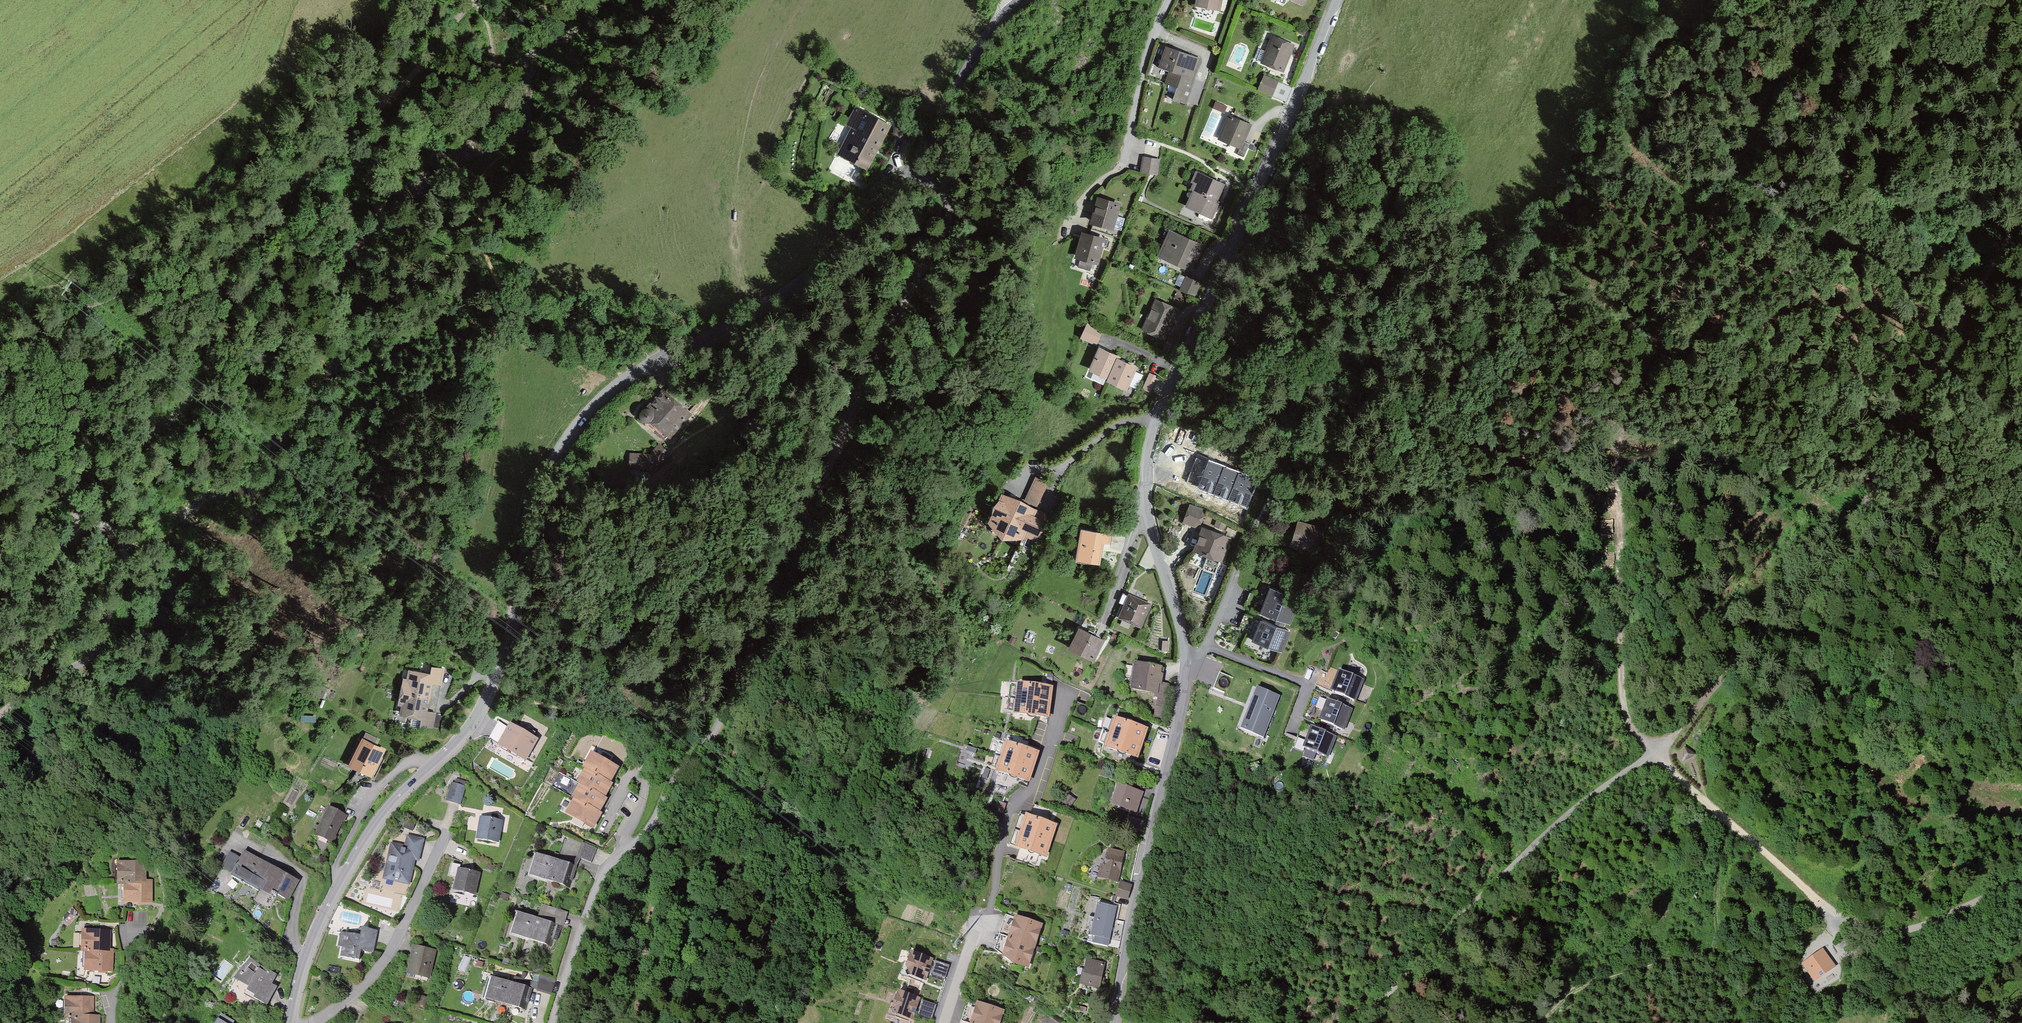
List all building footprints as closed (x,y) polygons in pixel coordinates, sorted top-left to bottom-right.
[(1196,7),(1224,11),(1225,0),(1197,0),(1196,7)] [(1295,46),(1274,38),(1264,62),(1285,71),(1295,46)] [(1200,61),(1167,50),(1161,68),(1171,71),(1166,85),(1177,88),(1173,99),(1186,103),(1200,61)] [(1277,82),(1266,78),(1262,90),(1272,94),(1277,82)] [(890,128),(859,111),(850,126),(855,130),(840,154),(867,169),(890,128)] [(1250,128),(1229,120),(1221,139),(1242,147),(1250,128)] [(1159,163),(1144,161),(1142,173),(1157,176),(1159,163)] [(1225,188),(1197,176),(1193,186),(1198,189),(1189,208),(1212,218),(1225,188)] [(1122,204),(1098,198),(1091,223),(1114,230),(1122,204)] [(1105,240),(1082,233),(1074,258),(1098,265),(1105,240)] [(1197,246),(1172,235),(1162,257),(1187,269),(1197,246)] [(1198,285),(1188,279),(1182,290),(1192,296),(1198,285)] [(1177,312),(1157,302),(1144,329),(1164,338),(1177,312)] [(1101,332),(1090,326),(1084,340),(1095,345),(1101,332)] [(1119,360),(1100,352),(1093,370),(1111,377),(1109,382),(1128,389),(1136,369),(1118,362),(1119,360)] [(1150,389),(1157,377),(1151,373),(1144,385),(1150,389)] [(689,416),(666,393),(644,414),(668,438),(689,416)] [(652,457),(632,457),(632,471),(654,473),(671,455),(661,447),(652,457)] [(1224,468),(1209,462),(1198,489),(1213,495),(1224,468)] [(1239,473),(1224,468),(1213,495),(1228,501),(1239,473)] [(1258,481),(1239,473),(1228,501),(1247,508),(1258,481)] [(1048,486),(1036,480),(1024,506),(1003,497),(991,523),(1035,543),(1046,517),(1037,512),(1048,486)] [(1204,509),(1189,504),(1183,524),(1197,528),(1204,509)] [(1323,531),(1302,523),(1293,543),(1315,552),(1323,531)] [(1226,527),(1218,524),(1214,534),(1204,530),(1195,554),(1220,565),(1231,539),(1223,535),(1226,527)] [(1109,536),(1083,533),(1079,562),(1100,565),(1103,544),(1108,545),(1109,536)] [(1294,597),(1266,587),(1256,615),(1284,625),(1294,597)] [(1150,607),(1130,598),(1121,618),(1141,627),(1150,607)] [(1293,634),(1255,619),(1243,648),(1275,661),(1278,654),(1284,656),(1293,634)] [(1099,641),(1081,632),(1072,650),(1090,659),(1099,641)] [(1322,652),(1323,665),(1337,664),(1336,651),(1322,652)] [(1162,672),(1136,668),(1133,692),(1159,695),(1162,672)] [(1367,682),(1333,670),(1324,692),(1358,705),(1367,682)] [(453,675),(436,671),(433,680),(411,674),(409,684),(406,683),(400,705),(406,707),(404,716),(426,722),(425,727),(440,731),(453,675)] [(1234,679),(1220,673),(1213,689),(1228,694),(1234,679)] [(1050,689),(1011,685),(1009,712),(1048,715),(1050,689)] [(1279,697),(1256,688),(1241,731),(1264,739),(1279,697)] [(1350,708),(1325,699),(1317,719),(1343,728),(1350,708)] [(496,744),(505,724),(498,721),(489,740),(496,744)] [(1146,733),(1109,721),(1101,746),(1138,758),(1146,733)] [(1339,735),(1308,723),(1300,746),(1331,757),(1339,735)] [(536,743),(511,729),(502,747),(526,760),(536,743)] [(384,752),(365,742),(352,767),(372,777),(384,752)] [(1002,743),(993,773),(1028,784),(1037,754),(1002,743)] [(1683,748),(1682,764),(1696,757),(1683,748)] [(617,772),(593,757),(585,771),(588,773),(580,786),(583,788),(574,801),(577,803),(570,815),(594,829),(603,813),(602,812),(607,802),(604,801),(613,787),(610,785),(617,772)] [(466,785),(455,782),(449,803),(460,806),(466,785)] [(1141,794),(1120,788),(1114,808),(1135,814),(1141,794)] [(346,820),(330,812),(317,838),(333,846),(346,820)] [(1024,818),(1015,850),(1044,858),(1053,827),(1024,818)] [(1142,823),(1131,820),(1128,832),(1139,835),(1142,823)] [(500,824),(482,822),(480,840),(498,842),(500,824)] [(423,841),(409,838),(407,849),(393,846),(386,881),(409,886),(414,861),(419,862),(423,841)] [(570,861),(576,843),(565,839),(559,857),(570,861)] [(1122,852),(1109,849),(1106,863),(1102,862),(1099,874),(1117,878),(1122,852)] [(297,883),(247,857),(235,878),(272,897),(275,893),(288,900),(297,883)] [(573,870),(538,859),(532,878),(567,889),(573,870)] [(487,861),(485,866),(493,870),(495,865),(487,861)] [(146,866),(121,867),(121,886),(126,886),(126,905),(147,905),(146,866)] [(461,868),(455,867),(452,880),(457,881),(455,892),(474,896),(478,876),(460,872),(461,868)] [(1132,888),(1122,885),(1119,898),(1129,901),(1132,888)] [(1095,941),(1107,944),(1116,904),(1100,901),(1095,930),(1097,931),(1095,941)] [(564,925),(566,912),(539,906),(536,919),(564,925)] [(1040,928),(1009,917),(996,954),(1027,965),(1040,928)] [(556,931),(521,919),(515,935),(550,947),(556,931)] [(373,929),(362,927),(361,934),(339,931),(337,944),(342,944),(340,955),(368,960),(373,929)] [(111,935),(85,934),(85,954),(88,954),(88,971),(110,971),(111,935)] [(910,950),(905,964),(910,975),(926,980),(934,958),(910,950)] [(433,955),(415,951),(411,976),(429,980),(433,955)] [(1808,966),(1819,982),(1840,968),(1830,951),(1808,966)] [(949,965),(935,960),(931,974),(945,978),(949,965)] [(276,980),(252,962),(238,980),(251,990),(249,993),(266,1006),(278,989),(272,985),(276,980)] [(1103,966),(1089,964),(1085,985),(1099,988),(1103,966)] [(530,993),(494,983),(489,1000),(525,1010),(530,993)] [(897,989),(892,1003),(897,1014),(912,1019),(920,997),(897,989)] [(936,1005),(922,1000),(918,1014),(932,1018),(936,1005)] [(69,1002),(69,1019),(74,1019),(74,1022),(97,1022),(97,1019),(92,1019),(92,1001),(69,1002)] [(969,1004),(963,1022),(999,1022),(1002,1015),(969,1004)]
